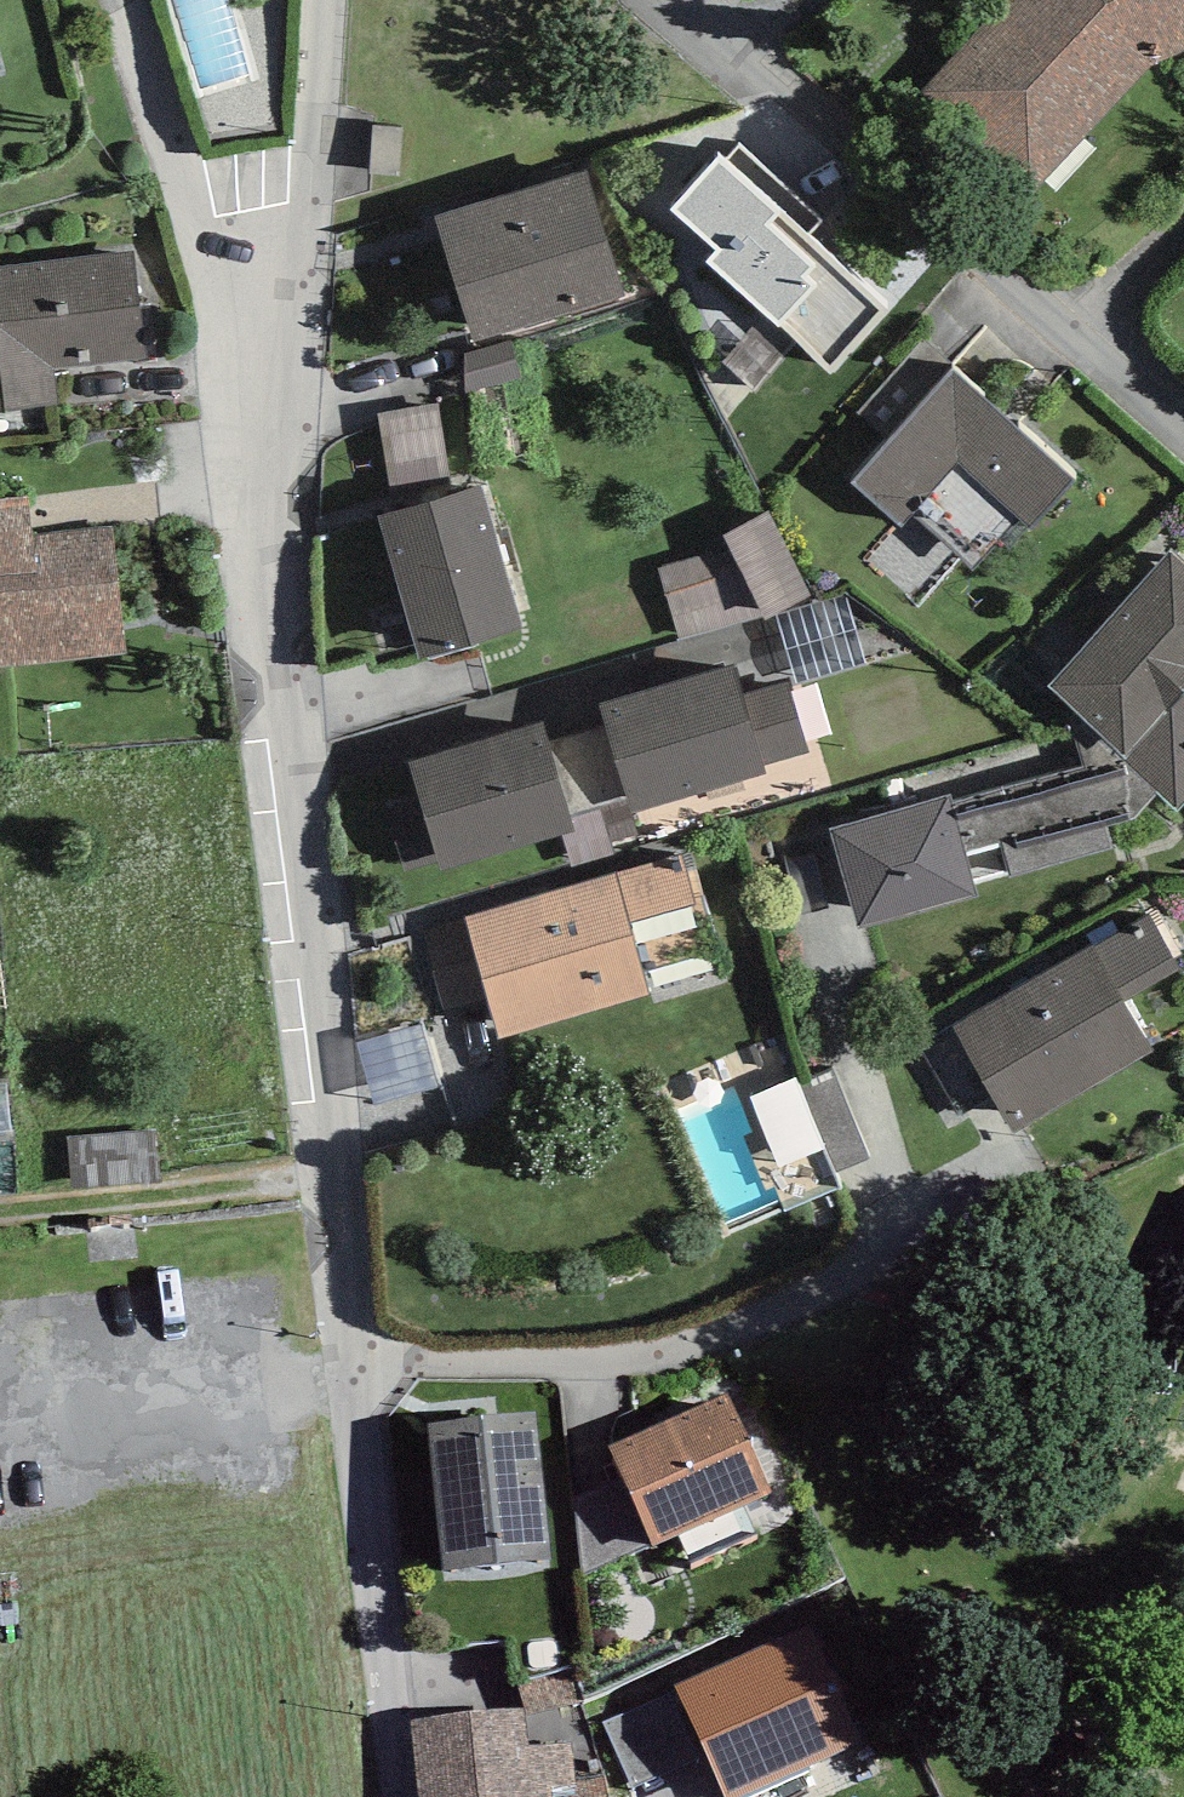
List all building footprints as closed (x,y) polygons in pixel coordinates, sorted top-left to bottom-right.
[(929,91),(1037,191),(1156,60),(1183,47),(1183,0),(1010,0),(929,91)] [(403,128),(373,126),(370,175),(400,177),(403,128)] [(831,375),(889,312),(766,198),(721,156),(671,210),(715,252),(707,260),(831,375)] [(587,169),(435,216),(475,345),(628,297),(587,169)] [(0,267),(0,409),(57,402),(54,370),(148,358),(135,251),(0,267)] [(511,341),(465,353),(467,395),(521,380),(511,341)] [(1076,481),(953,369),(852,480),(902,526),(914,514),(975,569),(1020,520),(1031,530),(1076,481)] [(439,402),(378,414),(392,486),(453,474),(439,402)] [(482,486),(379,517),(421,660),(523,629),(482,486)] [(33,534),(29,498),(0,501),(0,668),(128,655),(114,526),(33,534)] [(769,510),(723,537),(729,549),(765,619),(812,594),(769,510)] [(765,619),(729,549),(658,567),(678,642),(765,619)] [(1171,550),(1099,630),(1044,692),(1074,718),(1157,792),(1178,811),(1183,805),(1183,561),(1171,550)] [(868,665),(846,594),(778,615),(800,686),(868,665)] [(735,664),(599,703),(631,815),(767,775),(764,766),(807,753),(786,682),(744,694),(735,664)] [(1085,766),(952,801),(967,853),(1002,842),(1011,877),(1111,849),(1105,826),(1131,819),(1157,792),(1074,718),(1085,766)] [(410,763),(442,870),(575,830),(542,722),(410,763)] [(829,828),(859,929),(979,894),(967,853),(952,801),(950,793),(829,828)] [(614,874),(466,917),(499,1038),(649,994),(629,924),(697,904),(682,854),(614,874)] [(650,955),(711,942),(705,916),(645,929),(650,955)] [(1092,945),(953,1027),(1014,1133),(1153,1051),(1125,1002),(1181,969),(1149,916),(1094,947),(1092,945)] [(790,1175),(838,1154),(808,1085),(760,1106),(790,1175)] [(67,1137),(71,1189),(161,1181),(156,1129),(67,1137)] [(728,1392),(608,1445),(652,1544),(772,1492),(728,1392)] [(536,1412),(427,1423),(443,1571),(551,1560),(536,1412)] [(674,1685),(677,1690),(705,1755),(725,1796),(740,1796),(864,1741),(810,1623),(674,1685)] [(569,1668),(519,1682),(527,1715),(582,1698),(569,1668)] [(632,1787),(705,1755),(677,1690),(604,1722),(632,1787)] [(411,1721),(418,1796),(554,1796),(553,1788),(565,1785),(574,1783),(568,1743),(527,1747),(524,1709),(411,1721)] [(574,1783),(565,1785),(567,1796),(608,1796),(605,1779),(574,1783)]
